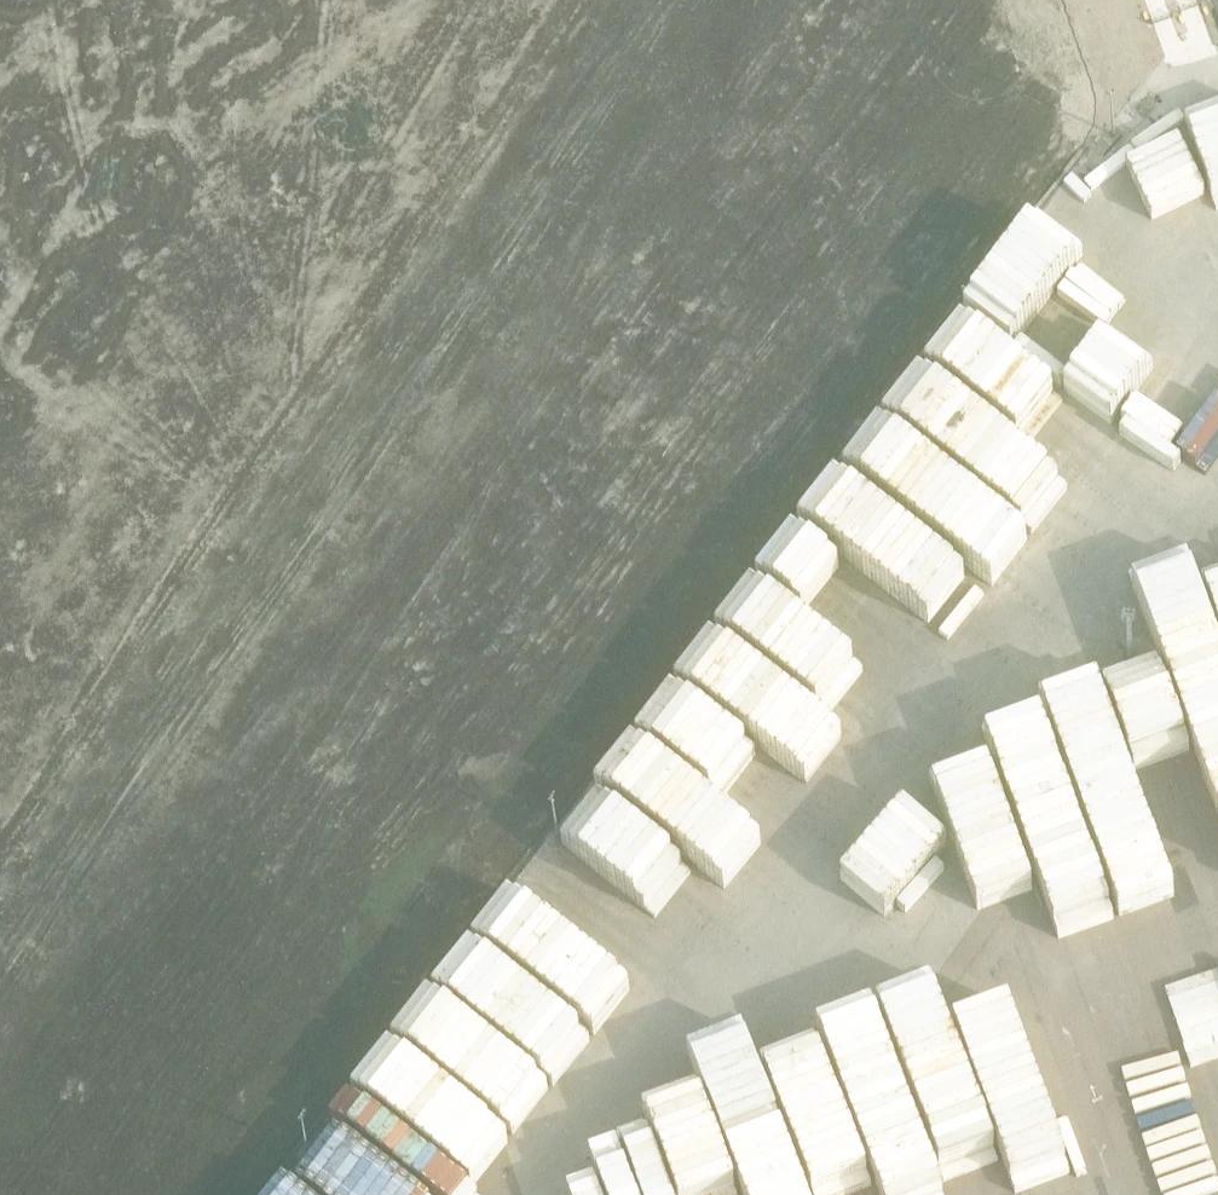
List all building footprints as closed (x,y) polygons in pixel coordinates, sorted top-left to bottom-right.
[(1017,548),(1023,564),(1048,553),(1042,537),(1017,548)] [(1056,781),(1018,834),(1060,863),(1097,809),(1056,781)] [(1217,1144),(1217,969),(1167,984),(1180,1028),(1180,1015),(1217,1144)] [(1145,1067),(1171,1061),(1166,1037),(1165,1037),(1160,1013),(1129,1019),(1133,1041),(1144,1038),(1148,1058),(1143,1059),(1145,1067)] [(547,1134),(559,1109),(516,1089),(499,1125),(514,1132),(519,1121),(547,1134)] [(914,1190),(939,1180),(932,1160),(906,1170),(914,1190)] [(352,1186),(346,1163),(293,1178),(298,1194),(321,1194),(352,1186)]
